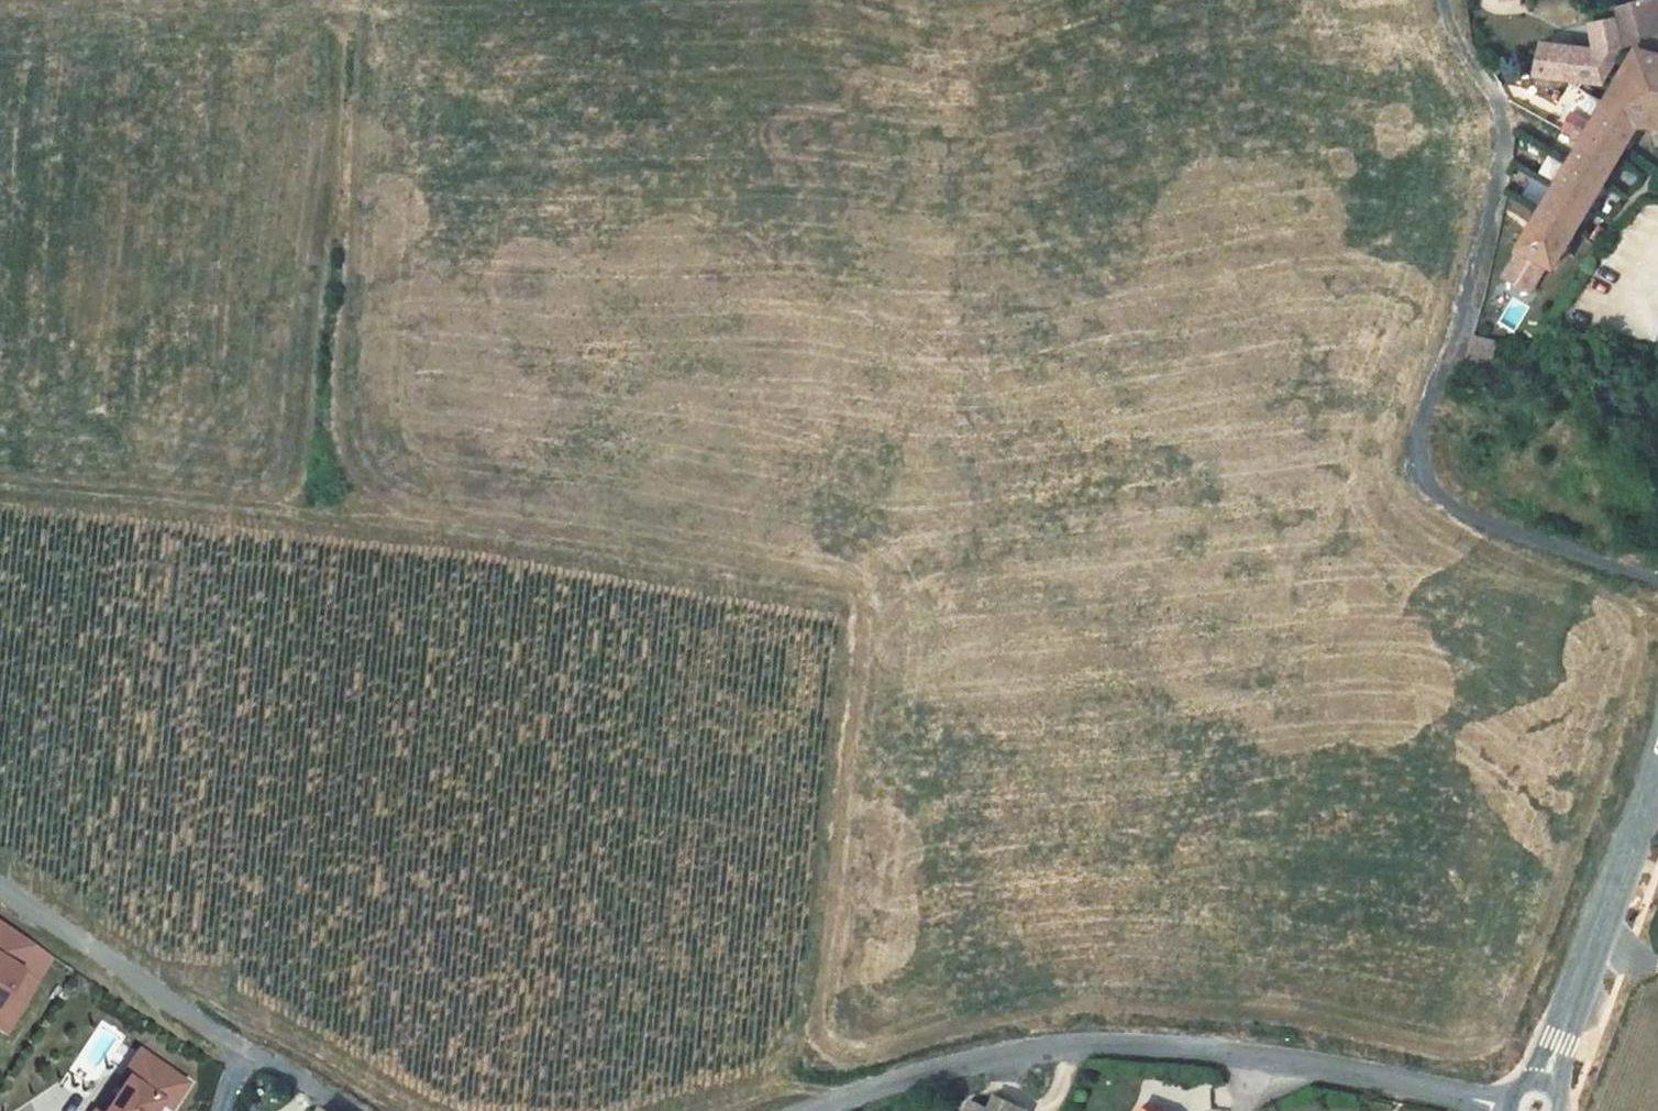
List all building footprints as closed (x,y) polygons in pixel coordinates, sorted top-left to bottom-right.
[(1592,29),(1593,42),(1594,54),(1597,52),(1603,50),(1657,33),(1657,0),(1604,0),(1612,22),(1592,29)] [(1603,50),(1608,69),(1521,203),(1510,196),(1497,215),(1508,224),(1491,249),(1543,281),(1642,164),(1657,160),(1657,33),(1603,50)] [(1593,55),(1594,54),(1593,42),(1567,39),(1562,63),(1510,59),(1504,91),(1564,100),(1566,99),(1593,55)] [(1487,363),(1493,341),(1471,335),(1465,357),(1487,363)] [(8,991),(26,962),(0,945),(0,986),(8,991)] [(8,991),(0,986),(0,1005),(8,991)] [(110,1098),(126,1073),(116,1067),(95,1100),(100,1103),(105,1095),(110,1098)] [(166,1098),(126,1073),(110,1098),(105,1095),(100,1103),(95,1110),(158,1110),(166,1098)] [(978,1099),(973,1110),(1002,1110),(978,1099)]
